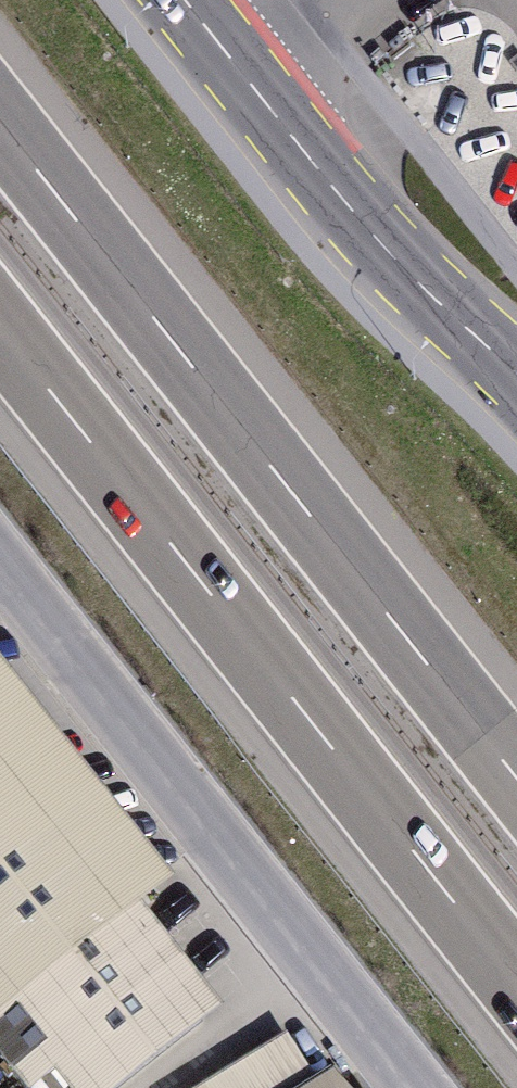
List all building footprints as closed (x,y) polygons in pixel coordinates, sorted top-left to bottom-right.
[(29,1087),(177,1087),(247,1034),(161,925),(192,900),(0,656),(0,1052),(29,1087)] [(296,1047),(230,1087),(321,1087),(296,1047)]
